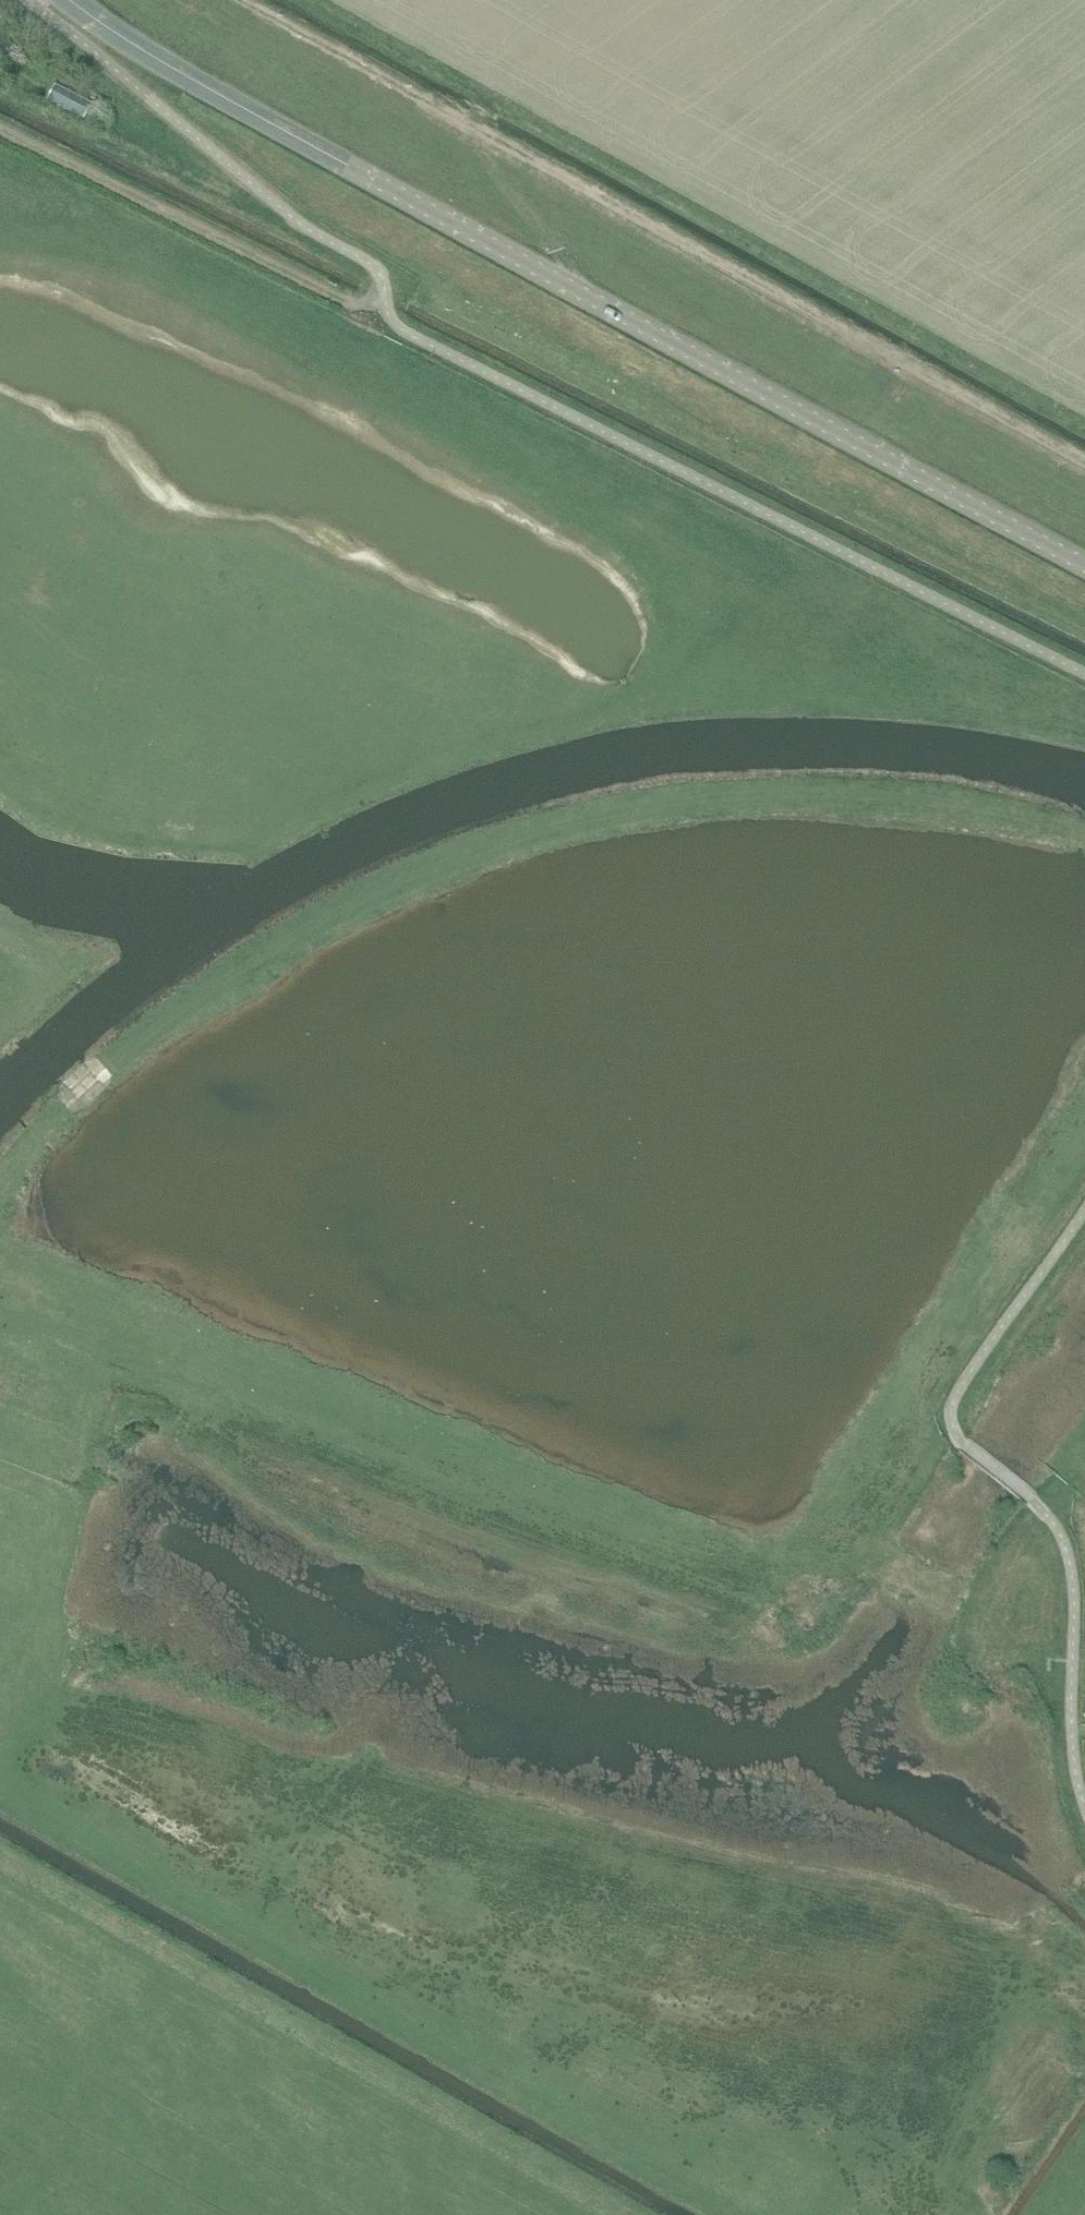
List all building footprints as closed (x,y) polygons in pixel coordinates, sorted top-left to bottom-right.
[(91,104),(58,88),(50,104),(82,120),(91,104)]
